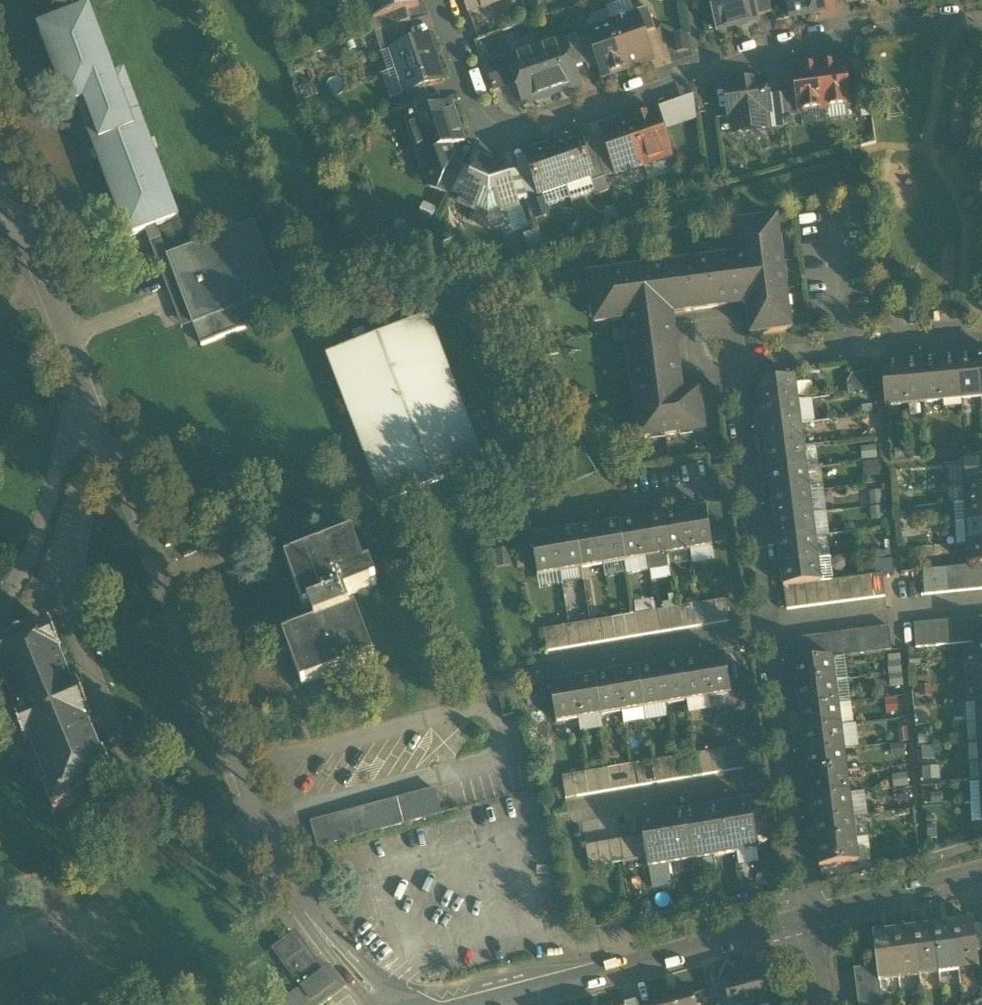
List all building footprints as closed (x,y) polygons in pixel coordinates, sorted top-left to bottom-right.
[(369,0),(375,17),(384,14),(379,0),(368,0),(369,0)] [(385,17),(407,9),(419,5),(417,0),(379,0),(384,14),(385,17)] [(469,11),(483,5),(481,0),(465,0),(469,11)] [(636,17),(630,0),(627,0),(605,7),(611,25),(636,17)] [(719,31),(758,21),(757,17),(752,0),(711,0),(719,31)] [(757,17),(772,13),(769,0),(752,0),(757,17)] [(790,18),(826,12),(823,0),(783,0),(783,1),(788,4),(790,18)] [(638,16),(644,35),(656,31),(648,8),(636,12),(637,16),(638,16)] [(78,105),(128,238),(145,231),(157,227),(180,218),(125,73),(115,76),(90,9),(38,29),(68,109),(78,105)] [(375,20),(379,32),(402,24),(411,21),(407,9),(385,17),(375,20)] [(363,21),(368,36),(375,33),(379,32),(375,20),(385,17),(384,14),(375,17),(363,21)] [(636,17),(611,25),(627,70),(653,61),(644,35),(638,16),(637,16),(636,17)] [(408,43),(402,24),(379,32),(375,33),(382,53),(392,50),(391,49),(408,43)] [(604,78),(627,70),(611,25),(589,32),(591,39),(600,67),(604,78)] [(676,54),(690,53),(688,32),(674,33),(676,54)] [(392,50),(406,94),(424,88),(445,81),(429,36),(408,43),(391,49),(392,50)] [(565,41),(574,69),(587,65),(577,36),(565,41)] [(579,43),(589,70),(600,67),(591,39),(579,43)] [(517,82),(525,104),(580,86),(574,69),(565,41),(509,59),(517,82)] [(392,50),(382,53),(381,53),(388,72),(382,74),(391,99),(400,96),(406,94),(392,50)] [(486,67),(494,90),(517,82),(509,59),(486,67)] [(844,62),(819,65),(825,109),(850,106),(847,87),(851,81),(846,77),(844,62)] [(801,112),(825,109),(819,65),(794,68),(797,93),(800,113),(801,112)] [(736,130),(741,134),(748,133),(752,128),(752,125),(767,123),(766,114),(771,113),(769,96),(767,81),(751,83),(751,81),(741,82),(741,84),(726,86),(730,118),(735,117),(736,130)] [(314,82),(299,87),(303,100),(318,95),(314,82)] [(853,90),(855,110),(871,108),(868,84),(856,86),(853,90)] [(403,108),(415,104),(428,99),(424,88),(406,94),(400,96),(403,108)] [(781,95),(784,119),(802,116),(801,112),(800,113),(797,93),(781,95)] [(440,95),(428,99),(415,104),(419,115),(444,107),(440,95)] [(771,113),(772,120),(784,119),(781,95),(769,96),(771,113)] [(694,96),(659,107),(667,130),(697,121),(694,96)] [(430,187),(437,190),(452,160),(454,157),(451,146),(465,142),(452,104),(444,107),(419,115),(407,119),(430,187)] [(655,111),(629,120),(644,166),(671,157),(655,111)] [(617,175),(644,166),(629,120),(602,129),(606,140),(617,175)] [(579,137),(553,146),(566,185),(589,177),(592,176),(583,148),(579,137)] [(606,140),(595,144),(606,179),(617,175),(606,140)] [(592,183),(606,179),(595,144),(583,148),(592,176),(589,177),(592,183)] [(542,193),(566,185),(553,146),(526,155),(530,166),(539,194),(542,193)] [(450,197),(452,193),(465,166),(452,160),(437,190),(450,197)] [(479,210),(489,215),(500,211),(500,212),(518,206),(517,202),(507,174),(504,162),(492,166),(481,161),(476,172),(463,198),(461,202),(478,210),(478,211),(479,210)] [(476,172),(465,166),(452,193),(463,198),(476,172)] [(519,170),(528,198),(530,204),(544,199),(542,193),(539,194),(530,166),(519,170)] [(517,202),(528,198),(519,170),(507,174),(517,202)] [(566,185),(571,199),(571,201),(595,193),(592,183),(589,177),(566,185)] [(592,183),(595,193),(601,195),(611,192),(606,179),(592,183)] [(542,193),(544,199),(547,207),(571,199),(566,185),(542,193)] [(547,207),(544,199),(530,204),(536,221),(550,216),(547,207)] [(438,209),(424,202),(418,214),(432,221),(438,209)] [(620,220),(615,206),(606,209),(604,216),(606,225),(620,220)] [(504,223),(500,212),(500,211),(489,215),(479,210),(478,211),(478,210),(473,221),(488,228),(504,223)] [(742,257),(735,258),(741,305),(748,304),(752,335),(792,330),(789,311),(781,312),(780,300),(788,299),(785,282),(779,282),(778,270),(784,269),(781,251),(773,252),(772,240),(780,239),(777,220),(738,225),(742,257)] [(168,257),(201,343),(241,328),(234,309),(280,292),(254,224),(168,257)] [(201,343),(168,257),(157,227),(145,231),(189,348),(201,343)] [(539,230),(523,235),(529,251),(544,246),(539,230)] [(723,308),(741,305),(735,258),(717,260),(723,308)] [(695,311),(723,308),(717,260),(689,264),(684,264),(681,262),(679,265),(642,270),(639,268),(637,270),(597,275),(599,290),(591,291),(593,309),(601,308),(603,323),(631,319),(667,315),(673,314),(672,306),(683,304),(684,312),(695,311)] [(668,324),(667,315),(631,319),(632,328),(626,329),(629,348),(637,347),(639,370),(631,371),(634,391),(640,390),(641,399),(635,400),(640,439),(653,437),(652,432),(664,430),(665,436),(680,434),(680,428),(691,427),(692,433),(705,431),(700,391),(677,394),(676,385),(682,384),(674,323),(668,324)] [(332,355),(388,501),(479,466),(424,320),(332,355)] [(962,400),(981,398),(978,359),(959,360),(962,400)] [(943,402),(962,400),(959,360),(940,362),(943,402)] [(924,404),(943,402),(940,362),(921,364),(924,404)] [(905,405),(924,404),(921,364),(902,365),(905,405)] [(886,407),(905,405),(902,365),(882,367),(886,407)] [(853,375),(847,384),(849,395),(868,393),(865,374),(853,375)] [(758,383),(760,406),(798,401),(795,378),(758,383)] [(810,400),(798,401),(801,424),(813,423),(810,400)] [(763,429),(801,424),(798,401),(760,406),(763,429)] [(876,422),(860,424),(862,438),(877,437),(876,422)] [(763,429),(766,452),(804,447),(801,424),(763,429)] [(807,469),(819,468),(816,445),(804,447),(807,469)] [(877,446),(861,448),(862,461),(878,460),(877,446)] [(766,452),(769,474),(807,469),(804,447),(766,452)] [(883,460),(862,463),(864,479),(884,477),(883,460)] [(966,484),(981,483),(981,461),(964,463),(966,484)] [(966,484),(964,463),(952,464),(954,485),(966,484)] [(810,492),(824,490),(821,468),(819,468),(807,469),(810,492)] [(769,474),(772,497),(810,492),(807,469),(769,474)] [(967,504),(981,503),(981,483),(966,484),(967,504)] [(966,484),(954,485),(955,505),(967,504),(966,484)] [(813,515),(827,513),(824,490),(810,492),(813,515)] [(869,492),(870,506),(884,506),(883,491),(869,492)] [(772,497),(775,519),(813,515),(810,492),(772,497)] [(967,504),(968,524),(981,524),(981,503),(967,504)] [(956,525),(968,524),(967,504),(955,505),(956,525)] [(882,506),(870,508),(871,522),(884,521),(882,506)] [(707,510),(684,513),(691,551),(713,547),(707,510)] [(669,554),(691,551),(684,513),(663,517),(669,554)] [(816,537),(828,536),(830,536),(827,513),(813,515),(816,537)] [(775,519),(778,542),(816,537),(813,515),(775,519)] [(647,558),(669,554),(663,517),(641,520),(647,558)] [(626,562),(647,558),(641,520),(619,524),(626,562)] [(598,528),(604,565),(626,562),(619,524),(598,528)] [(968,524),(956,525),(955,525),(956,545),(969,544),(968,524)] [(969,544),(981,544),(981,524),(968,524),(969,544)] [(582,569),(604,565),(598,528),(576,531),(582,569)] [(554,535),(560,572),(582,569),(576,531),(554,535)] [(538,576),(560,572),(554,535),(532,539),(538,576)] [(828,536),(816,537),(819,560),(831,558),(828,536)] [(778,542),(781,565),(819,560),(816,537),(778,542)] [(289,636),(308,685),(370,662),(346,599),(373,589),(366,571),(360,573),(349,543),(355,541),(354,539),(292,563),(316,626),(289,636)] [(969,544),(970,565),(977,565),(981,565),(981,544),(969,544)] [(713,547),(691,551),(693,565),(715,561),(713,547)] [(511,566),(510,548),(495,549),(496,567),(511,566)] [(671,567),(669,554),(647,558),(649,571),(651,571),(670,568),(671,567)] [(626,562),(628,573),(628,575),(649,571),(647,558),(626,562)] [(831,558),(819,560),(822,583),(828,582),(834,582),(831,558)] [(817,584),(822,583),(819,560),(781,565),(784,588),(796,587),(806,585),(817,584)] [(874,563),(876,577),(883,576),(884,576),(893,575),(892,561),(874,563)] [(628,573),(626,562),(604,565),(606,577),(628,573)] [(968,592),(979,591),(977,565),(970,565),(970,567),(967,568),(968,592)] [(670,568),(651,571),(652,582),(672,578),(670,568)] [(957,593),(968,592),(967,568),(956,569),(957,593)] [(584,581),(582,569),(560,572),(562,584),(584,581)] [(947,594),(957,593),(956,569),(945,570),(947,594)] [(936,595),(947,594),(945,570),(935,571),(936,595)] [(925,596),(936,595),(935,571),(924,572),(925,596)] [(540,588),(562,584),(560,572),(538,576),(540,588)] [(876,577),(871,577),(874,599),(886,598),(883,576),(876,577)] [(863,601),(874,599),(871,577),(860,579),(863,601)] [(852,602),(863,601),(860,579),(850,580),(852,602)] [(842,603),(852,602),(850,580),(839,581),(842,603)] [(831,605),(842,603),(839,581),(834,582),(828,582),(831,605)] [(820,606),(831,605),(828,582),(822,583),(817,584),(820,606)] [(809,607),(820,606),(817,584),(806,585),(809,607)] [(799,609),(809,607),(806,585),(796,587),(799,609)] [(787,610),(799,609),(796,587),(784,588),(787,610)] [(635,602),(637,614),(656,611),(654,599),(635,602)] [(726,599),(703,603),(707,625),(730,621),(726,599)] [(684,629),(707,625),(703,603),(680,607),(684,629)] [(661,633),(684,629),(680,607),(678,607),(658,611),(661,633)] [(638,636),(661,633),(658,611),(656,611),(637,614),(635,614),(638,636)] [(616,640),(638,636),(635,614),(634,615),(612,618),(616,640)] [(593,644),(616,640),(612,618),(591,622),(589,622),(593,644)] [(974,643),(981,643),(980,619),(969,620),(971,644),(974,643)] [(960,645),(971,644),(969,620),(959,621),(960,645)] [(949,646),(960,645),(959,621),(948,622),(949,646)] [(570,648),(593,644),(589,622),(569,625),(566,626),(570,648)] [(938,647),(949,646),(948,622),(937,623),(938,647)] [(927,648),(938,647),(937,623),(926,624),(927,648)] [(916,649),(927,648),(926,624),(915,625),(916,649)] [(54,812),(118,785),(105,754),(103,755),(91,725),(94,723),(78,685),(74,686),(62,656),(64,655),(51,625),(0,646),(0,672),(1,672),(20,718),(16,720),(26,744),(30,742),(50,788),(46,790),(54,812)] [(547,652),(570,648),(566,626),(544,630),(547,652)] [(889,627),(878,629),(881,653),(892,651),(890,627),(889,627)] [(870,654),(881,653),(878,629),(867,630),(870,654)] [(859,655),(870,654),(867,630),(856,632),(859,655)] [(849,657),(859,655),(856,632),(845,633),(849,657)] [(846,657),(849,657),(845,633),(835,634),(838,658),(846,657)] [(834,659),(838,658),(835,634),(824,636),(827,660),(834,659)] [(816,661),(827,660),(824,636),(813,637),(816,661)] [(806,662),(816,661),(813,637),(802,638),(806,662)] [(794,664),(806,662),(802,638),(791,640),(794,664)] [(725,656),(703,660),(709,698),(732,694),(725,656)] [(834,659),(836,682),(849,681),(846,657),(838,658),(834,659)] [(797,687),(836,682),(834,659),(794,664),(797,687)] [(688,701),(709,698),(703,660),(681,664),(688,701)] [(888,663),(889,675),(902,674),(901,662),(888,663)] [(666,705),(688,701),(681,664),(660,667),(666,705)] [(644,708),(666,705),(660,667),(638,671),(644,708)] [(623,712),(644,708),(638,671),(616,675),(623,712)] [(890,689),(903,688),(902,674),(889,675),(890,689)] [(601,716),(623,712),(616,675),(595,678),(601,716)] [(579,719),(601,716),(595,678),(573,682),(579,719)] [(849,681),(836,682),(839,705),(852,703),(849,681)] [(557,723),(579,719),(573,682),(551,685),(557,723)] [(800,710),(839,705),(836,682),(797,687),(800,710)] [(709,698),(711,708),(734,705),(732,694),(709,698)] [(709,698),(688,701),(690,713),(711,710),(711,708),(709,698)] [(855,726),(852,703),(839,705),(842,727),(855,726)] [(967,724),(979,723),(978,704),(965,704),(967,724)] [(800,710),(803,733),(842,727),(839,705),(800,710)] [(601,716),(579,719),(581,733),(603,729),(601,716)] [(979,723),(967,724),(968,744),(980,743),(979,723)] [(857,726),(855,726),(842,727),(845,750),(860,748),(857,726)] [(803,733),(806,755),(845,750),(842,727),(803,733)] [(980,743),(968,744),(969,764),(981,763),(980,743)] [(745,747),(722,750),(726,772),(749,769),(745,747)] [(703,776),(726,772),(722,750),(700,754),(703,776)] [(806,755),(808,778),(848,773),(845,750),(806,755)] [(680,780),(703,776),(700,754),(677,758),(680,780)] [(658,784),(680,780),(677,758),(654,762),(658,784)] [(646,786),(658,784),(654,762),(642,764),(646,786)] [(969,764),(970,784),(981,783),(981,781),(981,763),(969,764)] [(635,788),(646,786),(642,764),(631,766),(635,788)] [(612,791),(635,788),(631,766),(608,770),(612,791)] [(940,767),(922,768),(923,782),(941,781),(940,767)] [(589,795),(612,791),(608,770),(585,773),(589,795)] [(566,799),(589,795),(585,773),(563,777),(566,799)] [(808,778),(811,800),(851,795),(848,773),(808,778)] [(908,774),(892,775),(893,790),(909,788),(908,774)] [(970,784),(971,804),(981,803),(981,783),(970,784)] [(311,821),(317,846),(442,813),(435,789),(311,821)] [(854,818),(867,816),(868,816),(865,793),(851,795),(854,818)] [(811,800),(814,823),(854,818),(851,795),(811,800)] [(647,858),(648,868),(672,864),(675,863),(690,861),(737,853),(759,849),(751,802),(640,820),(643,836),(647,858)] [(971,804),(972,824),(981,824),(981,803),(971,804)] [(857,840),(869,839),(867,816),(854,818),(857,840)] [(936,816),(925,817),(927,841),(938,840),(936,816)] [(814,823),(817,845),(857,840),(854,818),(814,823)] [(586,846),(589,868),(647,858),(643,836),(586,846)] [(869,839),(857,840),(860,864),(872,862),(869,839)] [(860,864),(857,840),(817,845),(820,869),(860,864)] [(759,849),(737,853),(739,866),(761,862),(759,849)] [(690,861),(675,863),(677,875),(692,873),(690,861)] [(674,876),(672,864),(648,868),(650,880),(674,876)] [(748,879),(731,883),(735,897),(752,892),(748,879)] [(974,922),(953,924),(960,973),(980,971),(978,950),(975,926),(974,922)] [(953,924),(933,927),(940,976),(960,973),(953,924)] [(933,927),(914,929),(920,978),(940,976),(933,927)] [(914,929),(894,932),(900,981),(920,978),(914,929)] [(880,983),(900,981),(894,932),(874,934),(878,967),(880,983)] [(295,981),(297,980),(285,963),(305,950),(316,966),(313,968),(308,971),(313,978),(324,970),(307,945),(282,963),(295,981)] [(328,1000),(323,993),(335,985),(334,983),(334,984),(324,970),(313,978),(308,971),(313,968),(316,966),(305,950),(285,963),(297,980),(302,986),(276,1004),(321,1004),(328,1000)] [(323,993),(328,1000),(347,987),(331,965),(324,970),(334,984),(334,983),(335,985),(323,993)] [(855,970),(859,1004),(883,1002),(880,983),(878,967),(855,970)] [(730,1004),(763,1004),(770,1003),(771,1003),(763,971),(724,981),(730,1004)] [(656,1004),(696,1004),(692,989),(655,1000),(656,1004)]
